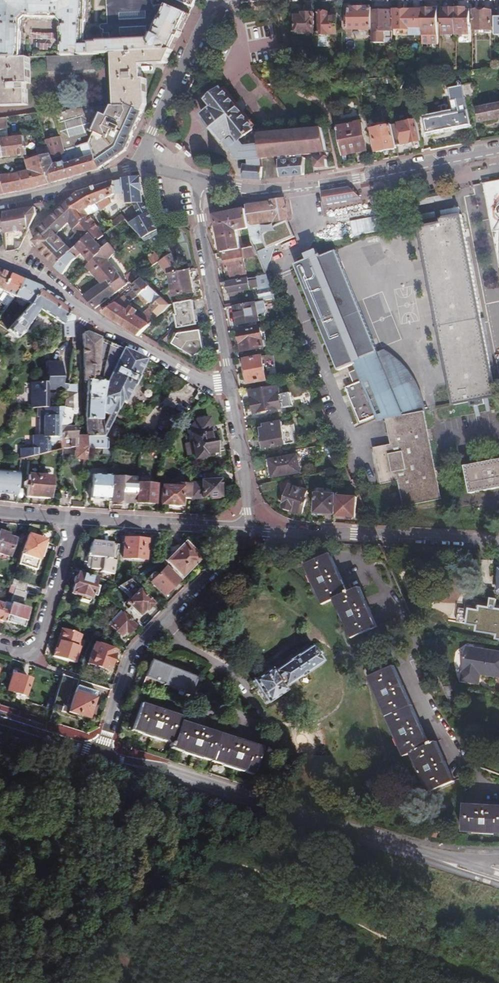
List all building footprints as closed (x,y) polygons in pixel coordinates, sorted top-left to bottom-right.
[(24,25),(24,22),(28,18),(40,18),(41,0),(0,0),(0,23),(24,25)] [(47,18),(58,18),(62,23),(62,26),(87,27),(87,23),(88,23),(90,0),(47,0),(47,18)] [(190,13),(168,3),(156,4),(154,2),(154,0),(108,0),(108,24),(103,24),(103,33),(101,33),(101,39),(95,39),(95,41),(86,41),(86,35),(62,34),(61,54),(75,54),(76,49),(81,49),(81,54),(95,53),(100,53),(100,51),(114,51),(173,50),(190,13)] [(350,5),(343,5),(343,30),(372,29),(372,8),(350,9),(350,5)] [(393,32),(392,10),(388,10),(382,10),(382,7),(374,7),(375,32),(373,32),(373,42),(385,42),(385,39),(385,31),(393,32)] [(438,34),(438,9),(424,9),(425,34),(438,34)] [(456,34),(456,9),(443,9),(443,34),(456,34)] [(470,9),(456,9),(456,34),(470,33),(470,9)] [(297,34),(315,33),(315,26),(318,26),(318,19),(315,19),(315,13),(312,13),(313,11),(306,11),(306,13),(297,13),(297,34)] [(322,13),(319,13),(320,34),(337,34),(337,15),(330,14),(329,13),(326,11),(322,12),(322,13)] [(423,36),(422,12),(395,11),(395,29),(410,29),(410,36),(423,36)] [(491,11),(473,11),(473,31),(491,30),(491,11)] [(24,33),(24,28),(24,25),(0,23),(0,32),(24,33)] [(87,27),(62,26),(62,30),(62,34),(86,35),(87,30),(87,27)] [(22,56),(24,33),(0,32),(0,56),(22,56)] [(167,64),(173,50),(114,51),(115,104),(131,104),(144,113),(148,104),(147,79),(143,79),(143,64),(167,64)] [(95,67),(95,53),(81,54),(75,54),(61,54),(46,55),(47,69),(95,67)] [(0,56),(0,80),(2,105),(28,103),(27,81),(30,81),(28,56),(22,56),(0,56)] [(320,74),(320,83),(329,83),(343,81),(344,71),(320,74)] [(471,84),(464,85),(466,98),(473,97),(471,84)] [(466,98),(464,85),(450,88),(452,101),(458,100),(460,111),(423,119),(426,133),(471,124),(466,98)] [(323,127),(255,136),(254,135),(251,132),(253,130),(221,88),(207,98),(212,106),(202,114),(209,123),(208,124),(214,133),(216,133),(237,161),(245,160),(244,180),(266,182),(266,159),(327,152),(323,127)] [(67,107),(89,104),(88,96),(65,99),(67,107)] [(131,104),(115,104),(96,103),(89,104),(67,107),(56,109),(60,124),(66,123),(68,120),(83,116),(91,120),(87,127),(70,132),(63,127),(61,128),(62,131),(63,136),(66,151),(94,143),(101,167),(126,153),(132,140),(144,113),(131,104)] [(396,145),(392,125),(388,103),(383,103),(387,122),(385,122),(386,128),(373,131),(377,151),(397,148),(396,145)] [(496,104),(479,107),(481,123),(498,119),(498,104),(496,104)] [(60,124),(61,128),(63,127),(70,132),(87,127),(91,120),(83,116),(68,120),(66,123),(60,124)] [(421,140),(416,120),(392,125),(396,145),(421,140)] [(356,125),(338,129),(343,154),(344,154),(345,157),(351,155),(350,153),(359,151),(359,154),(366,152),(366,149),(367,149),(361,122),(356,123),(356,125)] [(48,140),(63,136),(62,131),(47,135),(48,140)] [(2,137),(4,157),(27,154),(25,134),(2,137)] [(51,183),(101,167),(94,143),(66,151),(63,136),(48,140),(50,145),(47,146),(49,155),(45,156),(47,167),(48,167),(51,183)] [(36,187),(51,183),(48,167),(47,167),(45,156),(49,155),(47,146),(40,148),(41,156),(33,157),(33,156),(27,157),(31,170),(36,187)] [(328,167),(327,156),(316,157),(317,168),(328,167)] [(280,161),(281,177),(303,175),(304,158),(280,161)] [(3,175),(5,192),(36,187),(31,170),(14,173),(3,175)] [(140,177),(124,178),(127,193),(128,202),(134,202),(144,202),(140,177)] [(124,178),(114,181),(116,193),(127,193),(124,178)] [(114,181),(88,189),(98,202),(116,193),(114,181)] [(483,184),(489,217),(495,252),(498,251),(498,181),(483,184)] [(350,188),(323,193),(325,204),(360,197),(350,188)] [(78,192),(68,201),(91,229),(99,238),(102,236),(103,238),(107,235),(92,213),(101,206),(98,202),(88,189),(78,192)] [(254,248),(263,270),(274,246),(293,237),(287,222),(287,219),(284,199),(246,204),(247,210),(251,230),(252,243),(254,248)] [(41,248),(40,250),(56,267),(70,251),(73,249),(57,233),(69,222),(78,231),(71,237),(77,244),(91,229),(68,201),(38,229),(42,233),(35,241),(41,248)] [(149,211),(144,202),(134,202),(141,213),(139,219),(149,211)] [(35,207),(5,212),(7,251),(13,250),(12,231),(29,228),(36,213),(35,207)] [(115,213),(123,223),(129,219),(121,209),(115,213)] [(217,216),(224,253),(226,253),(241,250),(238,232),(251,230),(247,210),(217,216)] [(132,224),(139,232),(146,241),(160,231),(149,211),(139,219),(132,224)] [(497,397),(462,214),(441,218),(441,224),(420,228),(454,405),(497,397)] [(73,249),(70,251),(78,257),(84,252),(91,263),(103,251),(99,238),(91,229),(77,244),(73,249)] [(102,283),(84,295),(96,308),(128,284),(110,260),(117,251),(111,243),(103,251),(91,263),(84,269),(88,273),(91,271),(102,283)] [(244,258),(257,256),(254,248),(241,250),(226,253),(229,270),(232,270),(233,278),(247,276),(244,258)] [(424,413),(429,412),(421,395),(406,373),(397,363),(383,349),(377,352),(336,250),(313,260),(313,258),(296,265),(338,370),(352,364),(360,381),(344,388),(359,422),(375,415),(377,421),(386,419),(424,413)] [(70,251),(56,267),(64,274),(74,261),(78,257),(70,251)] [(154,265),(162,259),(156,253),(149,259),(154,265)] [(130,282),(140,275),(137,270),(134,272),(133,270),(126,275),(130,282)] [(191,281),(189,270),(169,274),(171,285),(191,281)] [(10,275),(0,271),(0,290),(10,275)] [(13,296),(22,280),(10,275),(0,290),(13,296)] [(262,302),(275,300),(266,277),(229,284),(231,298),(245,295),(244,292),(259,289),(262,302)] [(172,304),(143,279),(142,278),(133,286),(134,288),(125,295),(130,300),(141,291),(154,302),(146,312),(147,313),(142,318),(136,313),(139,309),(122,297),(104,311),(139,334),(172,304)] [(29,303),(40,289),(40,288),(22,280),(13,296),(29,303)] [(193,292),(191,281),(171,285),(174,296),(193,292)] [(73,336),(72,326),(72,320),(68,316),(72,308),(40,289),(29,303),(6,329),(17,338),(24,331),(38,310),(62,324),(62,329),(59,329),(59,335),(63,336),(73,336)] [(0,290),(0,291),(0,302),(7,305),(13,296),(0,290)] [(196,324),(192,300),(176,303),(179,315),(177,315),(180,327),(196,324)] [(256,303),(235,307),(238,325),(259,321),(256,303)] [(195,357),(205,351),(200,330),(180,334),(174,343),(195,357)] [(265,348),(261,330),(241,333),(240,336),(239,338),(240,342),(243,343),(244,352),(265,348)] [(98,367),(99,337),(88,332),(83,334),(84,380),(89,381),(94,381),(98,367)] [(74,354),(73,336),(63,336),(63,341),(60,341),(60,348),(63,348),(64,354),(74,354)] [(86,419),(88,436),(104,436),(122,400),(125,401),(134,384),(135,385),(141,374),(139,373),(147,357),(133,350),(99,337),(98,367),(94,381),(107,382),(103,390),(102,410),(107,412),(104,419),(101,417),(86,419)] [(266,380),(262,358),(245,361),(249,383),(266,380)] [(33,383),(34,407),(39,407),(47,407),(47,390),(59,389),(58,392),(65,395),(67,385),(60,385),(59,362),(44,362),(44,375),(40,375),(38,378),(39,382),(33,383)] [(89,381),(86,419),(101,417),(102,410),(103,390),(107,382),(94,381),(89,381)] [(63,406),(59,424),(67,425),(71,413),(76,413),(75,385),(67,385),(65,395),(63,406)] [(256,413),(282,408),(278,387),(251,392),(256,413)] [(160,440),(182,415),(163,398),(141,423),(160,440)] [(37,454),(50,450),(50,439),(61,439),(59,424),(63,406),(47,407),(39,407),(39,417),(41,417),(42,434),(41,439),(35,439),(35,448),(37,448),(37,454)] [(424,413),(386,419),(391,445),(374,448),(381,484),(398,482),(402,507),(442,500),(424,413)] [(190,435),(192,446),(184,447),(187,459),(194,457),(195,460),(206,458),(206,456),(215,453),(214,451),(219,450),(216,433),(211,434),(208,416),(195,419),(189,427),(191,435),(190,435)] [(295,443),(291,424),(282,426),(282,422),(265,426),(265,429),(261,430),(263,438),(261,440),(262,445),(265,447),(265,449),(295,443)] [(61,439),(62,444),(76,445),(75,456),(87,457),(88,436),(77,436),(76,426),(67,425),(59,424),(61,439)] [(23,458),(28,456),(37,454),(37,448),(35,448),(23,448),(23,458)] [(300,472),(297,455),(269,460),(273,477),(300,472)] [(20,467),(19,471),(26,472),(28,456),(23,458),(20,458),(20,467)] [(466,467),(472,494),(498,488),(498,460),(466,467)] [(0,464),(0,492),(15,494),(16,474),(9,473),(9,461),(0,464)] [(90,497),(109,498),(110,475),(91,474),(90,497)] [(49,497),(51,477),(30,475),(28,495),(49,497)] [(189,483),(189,499),(215,498),(218,496),(218,481),(198,481),(198,483),(189,483)] [(111,503),(134,504),(135,486),(120,485),(112,485),(111,503)] [(154,495),(155,485),(136,485),(135,504),(154,504),(154,495)] [(189,485),(181,485),(181,488),(180,498),(189,499),(189,485)] [(288,495),(286,502),(284,509),(290,510),(291,513),(294,514),(297,511),(306,514),(310,501),(306,498),(307,491),(290,486),(288,495)] [(180,498),(181,488),(161,487),(160,505),(168,505),(168,507),(170,509),(175,509),(178,507),(178,506),(180,506),(180,498)] [(334,511),(335,494),(317,494),(317,511),(326,511),(326,514),(330,514),(331,511),(334,511)] [(356,516),(356,496),(339,495),(338,515),(356,516)] [(23,556),(21,555),(18,566),(36,571),(43,550),(45,549),(47,544),(45,543),(46,541),(29,536),(23,556)] [(10,557),(14,544),(7,541),(7,539),(0,537),(0,554),(10,557)] [(146,560),(147,540),(125,539),(123,559),(146,560)] [(103,571),(117,572),(119,543),(93,541),(90,554),(95,558),(93,568),(103,568),(103,571)] [(202,557),(186,542),(168,561),(184,576),(202,557)] [(331,554),(306,565),(323,604),(334,599),(352,639),(378,627),(360,587),(348,592),(331,554)] [(165,567),(159,574),(156,572),(149,579),(152,581),(166,594),(180,581),(165,567)] [(78,575),(72,593),(89,599),(93,589),(98,590),(99,586),(95,585),(96,581),(78,575)] [(15,587),(24,590),(26,583),(14,579),(12,586),(15,587)] [(130,580),(121,585),(132,598),(127,603),(131,606),(128,609),(131,612),(134,609),(140,615),(145,610),(148,611),(150,610),(151,608),(152,604),(138,591),(140,589),(130,580)] [(23,628),(28,611),(21,608),(26,593),(24,592),(24,590),(15,587),(10,605),(4,623),(23,628)] [(115,593),(123,602),(129,597),(121,588),(115,593)] [(4,625),(4,623),(10,605),(0,602),(0,624),(4,625)] [(467,609),(464,624),(476,626),(475,631),(495,634),(495,638),(498,639),(498,611),(479,607),(478,611),(467,609)] [(130,619),(120,610),(116,613),(108,623),(110,625),(124,637),(126,635),(127,635),(130,632),(132,633),(136,629),(134,626),(129,621),(130,619)] [(75,664),(80,647),(83,648),(85,641),(81,640),(82,635),(65,630),(61,632),(53,657),(75,664)] [(108,671),(115,651),(94,644),(86,664),(108,671)] [(476,685),(477,675),(481,675),(498,678),(498,653),(467,647),(461,682),(476,685)] [(272,669),(253,681),(267,703),(287,691),(285,688),(299,678),(299,679),(308,673),(307,672),(321,663),(311,648),(296,657),(288,662),(288,663),(274,672),(272,669)] [(151,681),(191,695),(197,678),(151,661),(141,687),(148,690),(151,681)] [(429,793),(454,782),(437,743),(430,746),(395,667),(370,678),(405,756),(412,753),(429,793)] [(20,679),(11,676),(6,692),(24,698),(29,682),(27,682),(27,679),(22,677),(20,679)] [(75,688),(73,693),(93,700),(94,695),(75,688)] [(89,713),(91,707),(93,700),(73,693),(67,712),(87,718),(89,713)] [(169,749),(251,775),(259,748),(178,722),(179,717),(138,705),(129,731),(171,743),(169,749)] [(463,833),(498,835),(498,807),(463,805),(463,833)]
